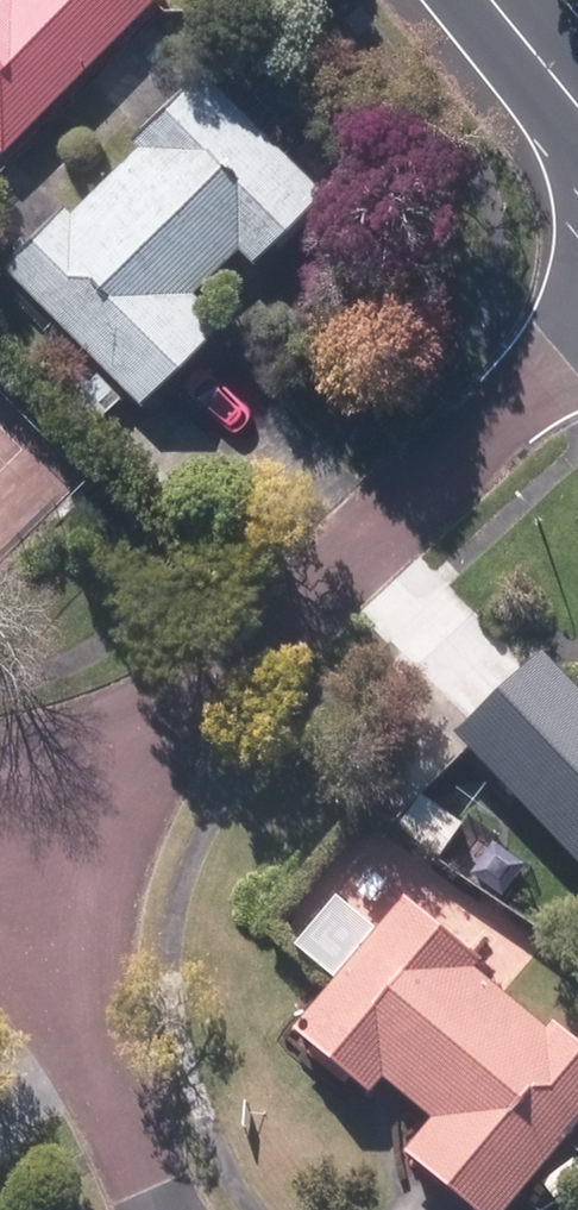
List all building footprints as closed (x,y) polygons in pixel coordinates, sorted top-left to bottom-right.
[(73,86),(75,88),(159,0),(0,0),(0,152),(5,157),(73,86)] [(196,287),(231,251),(249,270),(326,200),(205,68),(128,137),(136,146),(96,188),(88,180),(0,268),(0,278),(138,415),(182,371),(231,322),(196,287)] [(539,657),(496,699),(450,744),(577,874),(577,696),(539,657)] [(577,1121),(577,1047),(524,1004),(517,1012),(466,971),(474,960),(395,897),(281,1039),(362,1103),(381,1079),(431,1119),(394,1165),(439,1200),(452,1209),(507,1209),(577,1121)]
